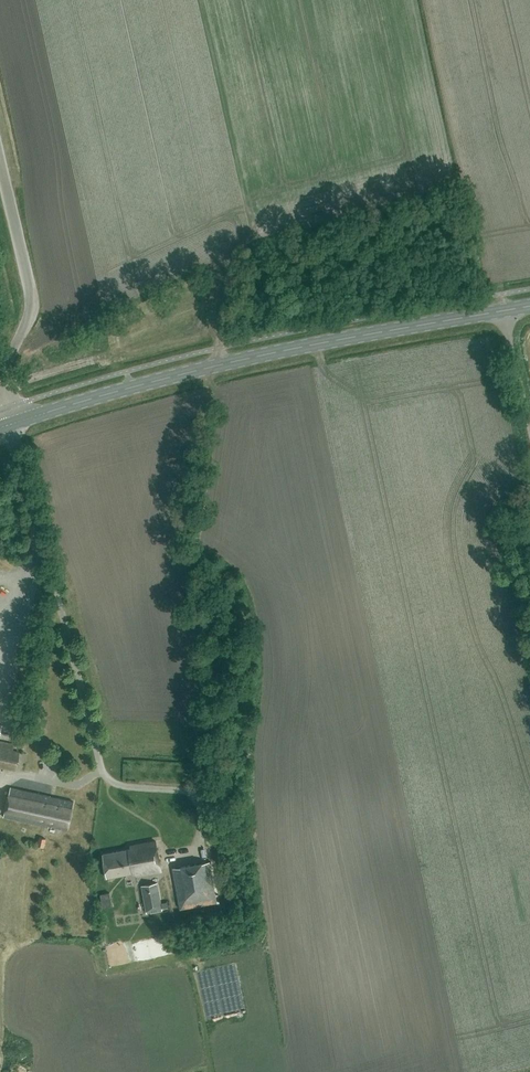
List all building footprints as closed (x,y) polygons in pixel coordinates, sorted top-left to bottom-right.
[(15,738),(14,744),(0,741),(0,767),(21,771),(25,754),(23,753),(25,740),(15,738)] [(52,796),(11,787),(4,817),(49,827),(49,825),(68,829),(74,802),(52,797),(52,796)] [(161,871),(156,841),(131,846),(131,849),(103,854),(107,878),(136,872),(136,875),(161,871)] [(217,902),(210,862),(173,868),(181,909),(217,902)] [(162,911),(157,884),(142,886),(146,913),(162,911)]
